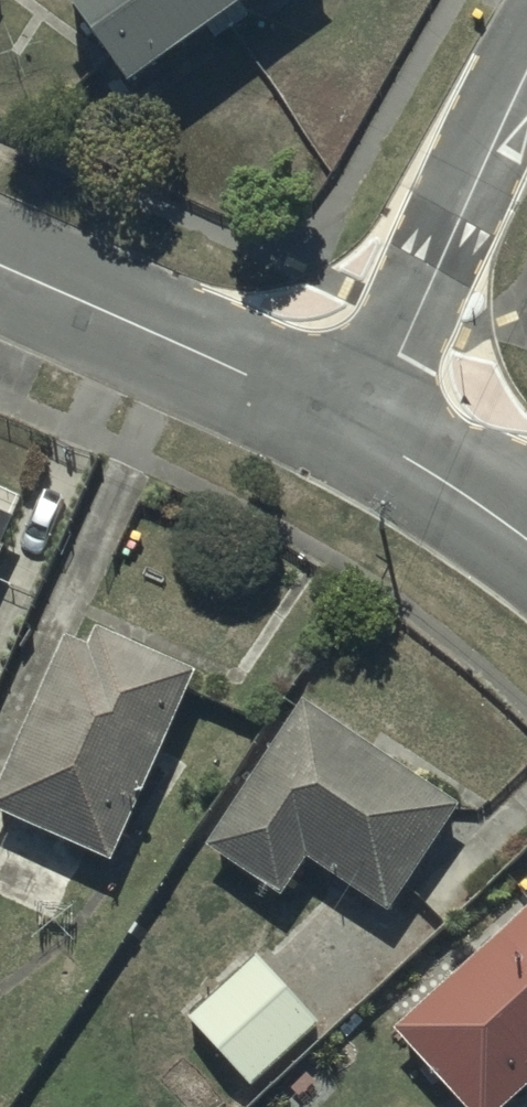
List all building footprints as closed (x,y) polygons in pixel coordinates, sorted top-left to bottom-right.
[(137,99),(275,0),(81,0),(71,7),(137,99)] [(15,501),(0,494),(0,534),(15,501)] [(0,761),(0,798),(108,847),(193,659),(93,613),(83,635),(62,625),(0,761)] [(202,829),(278,883),(305,844),(381,897),(454,793),(302,686),(202,829)] [(526,1078),(526,882),(389,1021),(476,1106),(498,1106),(526,1078)] [(190,1021),(252,1087),(286,1056),(299,1070),(329,1042),(318,1029),(323,1024),(260,956),(190,1021)]
